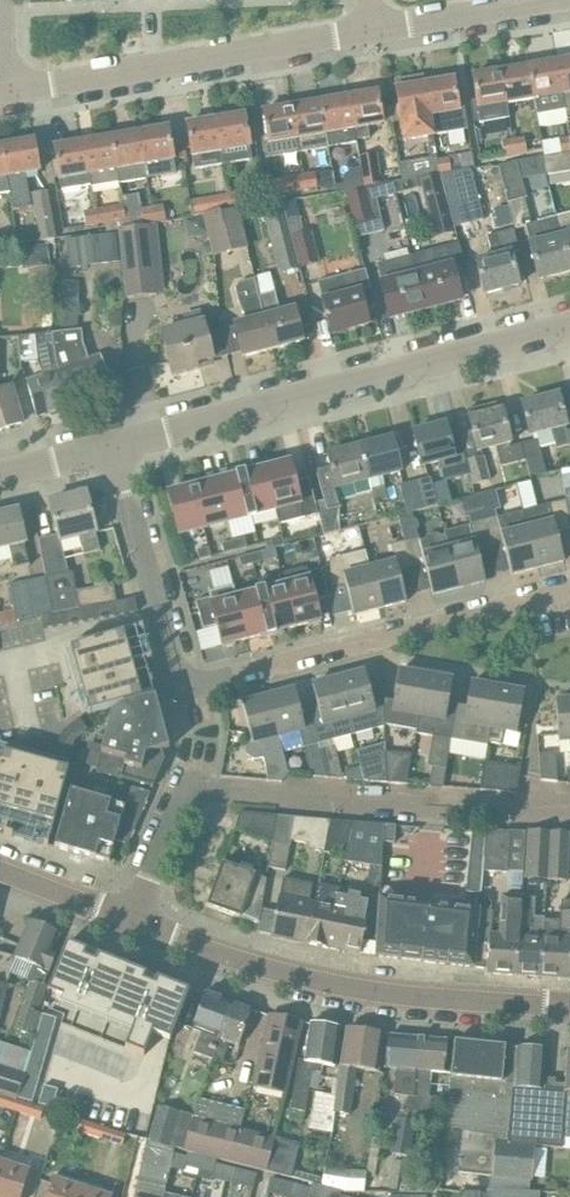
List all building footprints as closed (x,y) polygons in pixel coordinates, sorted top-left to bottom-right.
[(557,61),(565,109),(567,119),(569,119),(569,59),(557,61)] [(536,100),(538,114),(565,109),(557,61),(530,66),(536,100)] [(501,71),(505,94),(507,105),(536,100),(530,66),(501,71)] [(509,117),(507,105),(505,94),(501,71),(473,76),(481,122),(509,117)] [(395,81),(405,140),(433,135),(425,84),(416,85),(415,77),(395,81)] [(454,79),(425,84),(433,135),(468,129),(464,102),(458,103),(454,79)] [(356,139),(369,137),(368,128),(383,125),(381,116),(377,92),(348,97),(356,139)] [(348,97),(320,102),(327,146),(356,141),(355,139),(356,139),(348,97)] [(327,146),(320,102),(292,106),(299,151),(327,146)] [(300,152),(299,151),(292,106),(264,111),(269,142),(264,143),(266,158),(300,152)] [(245,114),(215,119),(223,164),(252,159),(250,147),(249,138),(245,114)] [(195,169),(223,164),(215,119),(187,124),(193,157),(195,169)] [(168,127),(139,132),(147,178),(148,184),(163,182),(160,163),(174,161),(168,127)] [(111,137),(119,183),(147,178),(139,132),(111,137)] [(111,137),(83,142),(90,184),(91,184),(91,187),(119,183),(111,137)] [(515,154),(505,156),(527,153),(524,137),(513,139),(515,154)] [(569,153),(569,139),(569,137),(559,138),(561,153),(545,156),(546,158),(569,153)] [(515,154),(513,139),(502,141),(505,156),(515,154)] [(1,145),(9,192),(11,192),(14,209),(31,206),(29,193),(26,174),(39,172),(34,140),(1,145)] [(62,189),(90,184),(83,142),(55,146),(62,189)] [(9,192),(1,145),(0,146),(0,193),(9,192)] [(546,158),(540,158),(545,175),(569,171),(569,153),(546,158)] [(377,154),(359,157),(361,169),(364,187),(382,184),(377,154)] [(449,157),(437,159),(439,173),(451,171),(449,157)] [(540,158),(540,157),(517,161),(498,166),(508,203),(527,197),(522,179),(545,175),(540,158)] [(364,187),(361,169),(355,170),(346,176),(344,182),(345,190),(364,187)] [(303,174),(306,189),(318,188),(319,190),(334,187),(331,170),(303,174)] [(471,170),(440,176),(454,233),(455,232),(454,228),(484,219),(471,170)] [(303,174),(285,177),(272,179),(274,194),(306,189),(303,174)] [(454,233),(440,176),(419,179),(435,238),(454,233)] [(419,188),(417,179),(394,183),(396,193),(419,188)] [(373,217),(366,190),(347,195),(353,222),(373,217)] [(240,192),(229,194),(232,210),(237,209),(243,208),(240,192)] [(229,194),(217,196),(220,212),(232,210),(229,194)] [(296,200),(282,202),(299,268),(320,262),(311,230),(304,232),(296,200)] [(279,273),(299,268),(282,202),(261,206),(264,216),(279,273)] [(122,205),(94,210),(97,225),(125,220),(122,205)] [(152,207),(154,223),(167,221),(164,205),(152,207)] [(243,208),(237,209),(237,210),(240,220),(264,216),(261,206),(261,205),(243,208)] [(154,223),(152,207),(141,209),(144,225),(154,223)] [(86,226),(97,225),(94,210),(84,211),(86,226)] [(237,210),(205,215),(215,257),(247,249),(240,220),(237,210)] [(569,271),(569,214),(556,218),(569,271)] [(51,215),(36,218),(38,231),(40,242),(55,239),(51,215)] [(556,218),(525,226),(539,279),(569,271),(556,218)] [(148,226),(119,229),(127,299),(156,296),(148,226)] [(519,251),(513,230),(491,236),(496,257),(477,262),(485,294),(520,285),(511,253),(519,251)] [(114,234),(67,241),(71,269),(119,262),(114,234)] [(51,264),(47,243),(19,247),(22,268),(51,264)] [(450,266),(445,247),(411,256),(416,275),(421,295),(422,299),(424,309),(461,300),(455,277),(452,265),(450,266)] [(411,256),(391,262),(377,265),(385,295),(391,318),(424,309),(422,299),(421,295),(416,275),(411,256)] [(369,289),(365,270),(318,282),(322,301),(325,310),(331,334),(332,334),(332,332),(346,328),(346,330),(369,324),(361,292),(369,289)] [(273,349),(259,296),(254,279),(239,283),(236,289),(240,306),(246,321),(235,325),(243,357),(273,349)] [(78,318),(78,281),(62,281),(61,318),(78,318)] [(259,296),(273,349),(303,341),(295,309),(280,313),(275,292),(259,296)] [(201,322),(199,313),(181,317),(184,327),(161,332),(172,375),(198,368),(197,363),(213,359),(204,322),(201,322)] [(80,330),(52,333),(53,348),(55,359),(58,371),(53,372),(66,406),(111,390),(102,367),(98,356),(88,360),(83,345),(80,330)] [(43,376),(25,382),(29,394),(38,417),(66,406),(53,372),(58,371),(55,359),(53,348),(52,333),(35,335),(38,363),(43,376)] [(22,423),(14,400),(9,387),(0,390),(0,431),(22,423)] [(567,427),(559,395),(522,404),(530,436),(551,431),(555,449),(569,446),(565,427),(567,427)] [(526,460),(522,444),(512,446),(502,410),(488,413),(486,405),(467,410),(478,451),(496,446),(501,467),(526,460)] [(455,457),(446,424),(413,433),(422,466),(441,461),(448,488),(470,484),(465,454),(455,457)] [(360,447),(368,480),(402,471),(393,438),(360,447)] [(538,440),(522,444),(526,460),(530,476),(542,474),(546,473),(538,440)] [(368,480),(360,447),(327,455),(330,466),(316,470),(322,493),(326,510),(341,507),(336,488),(368,480)] [(490,482),(483,456),(466,460),(468,466),(472,485),(490,482)] [(276,462),(276,464),(265,467),(279,523),(318,513),(308,474),(307,475),(307,476),(295,479),(290,460),(289,459),(291,458),(290,457),(275,461),(275,463),(276,462)] [(254,468),(254,467),(240,470),(252,515),(275,509),(279,523),(265,467),(254,470),(253,468),(254,468)] [(227,475),(227,476),(217,479),(228,521),(252,515),(240,470),(226,474),(226,475),(227,475)] [(206,481),(206,479),(192,483),(204,528),(228,521),(217,479),(206,482),(206,481)] [(415,483),(422,510),(437,506),(430,479),(415,483)] [(530,480),(517,484),(524,506),(537,502),(530,480)] [(182,488),(168,492),(179,534),(204,528),(192,483),(180,486),(181,487),(182,488)] [(406,515),(422,510),(415,483),(399,487),(406,515)] [(388,500),(384,484),(370,488),(375,503),(388,500)] [(101,550),(86,493),(50,502),(59,540),(78,536),(83,555),(101,550)] [(566,500),(523,511),(538,568),(564,561),(557,532),(569,528),(569,523),(566,500)] [(18,510),(0,514),(0,549),(9,546),(14,568),(29,565),(24,543),(26,542),(18,510)] [(523,511),(484,521),(491,549),(504,545),(512,575),(538,568),(523,511)] [(470,525),(444,531),(445,535),(459,588),(485,581),(478,552),(491,549),(484,521),(470,524),(470,525)] [(419,542),(418,538),(405,541),(409,556),(412,569),(425,566),(433,595),(459,588),(445,535),(441,536),(436,534),(427,536),(425,540),(419,542)] [(285,545),(282,535),(271,538),(273,548),(285,545)] [(325,535),(315,538),(318,550),(328,547),(325,535)] [(247,547),(244,538),(233,541),(236,550),(247,547)] [(236,550),(233,541),(221,544),(223,553),(236,550)] [(396,562),(370,569),(380,608),(407,602),(399,572),(412,569),(405,541),(391,545),(396,562)] [(211,556),(209,547),(197,550),(200,559),(211,556)] [(263,550),(251,553),(253,563),(265,560),(263,550)] [(354,615),(380,608),(370,569),(365,551),(341,557),(329,558),(331,587),(347,586),(354,615)] [(239,557),(242,566),(253,563),(251,553),(239,557)] [(295,625),(306,622),(306,624),(305,624),(306,625),(320,622),(320,620),(319,620),(318,619),(319,619),(314,599),(326,596),(327,597),(328,597),(320,567),(308,571),(307,568),(282,574),(295,625)] [(46,577),(52,613),(54,613),(64,611),(75,609),(85,607),(96,605),(106,603),(116,601),(113,585),(77,592),(73,572),(46,577)] [(282,574),(258,581),(260,589),(272,634),(285,631),(284,629),(284,630),(283,628),(295,625),(282,574)] [(53,613),(46,577),(9,584),(16,620),(53,613)] [(235,642),(234,641),(247,638),(236,595),(235,596),(232,584),(207,591),(209,597),(195,600),(203,631),(204,631),(204,629),(216,626),(221,644),(222,644),(222,646),(221,646),(221,647),(236,644),(235,642)] [(272,634),(260,589),(236,595),(247,638),(257,635),(257,636),(257,637),(257,638),(272,634)] [(138,611),(136,599),(125,601),(127,613),(138,611)] [(127,613),(125,601),(115,602),(117,615),(127,613)] [(107,617),(117,615),(115,602),(104,604),(107,617)] [(107,617),(104,604),(94,606),(96,619),(107,617)] [(86,621),(96,619),(94,606),(84,608),(86,621)] [(76,623),(86,621),(84,608),(73,610),(76,623)] [(76,623),(73,610),(63,612),(65,624),(76,623)] [(65,624),(63,612),(53,614),(55,626),(65,624)] [(55,626),(53,614),(42,616),(44,628),(55,626)] [(142,627),(70,648),(89,713),(161,694),(142,627)] [(419,716),(426,676),(400,671),(393,711),(419,716)] [(339,679),(353,735),(385,726),(383,699),(373,701),(365,672),(339,679)] [(416,733),(452,739),(458,705),(449,703),(453,680),(426,676),(419,716),(416,733)] [(353,735),(339,679),(313,685),(320,715),(311,717),(318,744),(326,778),(343,779),(343,777),(333,740),(353,735)] [(452,739),(488,746),(488,743),(498,688),(471,683),(467,706),(458,705),(452,739)] [(505,730),(518,733),(524,692),(498,688),(488,743),(503,745),(505,730)] [(269,697),(279,736),(300,731),(304,747),(311,776),(326,778),(318,744),(311,717),(303,719),(295,690),(269,697)] [(96,772),(152,788),(164,760),(162,751),(169,749),(155,697),(132,703),(122,706),(113,713),(96,772)] [(289,774),(279,736),(269,697),(242,704),(252,741),(249,745),(247,750),(248,754),(252,758),(257,759),(263,757),(267,775),(268,781),(282,782),(289,774)] [(556,701),(559,741),(569,741),(569,700),(556,701)] [(47,846),(53,824),(68,770),(66,770),(74,740),(85,731),(76,720),(62,731),(58,745),(31,738),(25,759),(2,753),(0,758),(0,833),(47,846)] [(538,754),(542,779),(558,777),(554,752),(538,754)] [(365,781),(387,783),(386,753),(382,753),(360,760),(365,781)] [(412,754),(386,753),(387,783),(407,784),(412,754)] [(485,762),(480,790),(516,793),(520,767),(485,762)] [(128,844),(151,793),(131,787),(126,806),(70,791),(54,847),(109,862),(115,840),(128,844)] [(278,815),(240,812),(235,828),(275,841),(278,815)] [(308,849),(324,851),(330,820),(294,817),(290,842),(308,845),(308,849)] [(350,822),(330,820),(324,851),(346,855),(350,822)] [(380,866),(382,825),(350,822),(346,855),(345,860),(380,866)] [(383,825),(382,842),(395,843),(396,826),(385,825),(383,825)] [(547,880),(550,832),(531,831),(528,879),(547,880)] [(485,845),(486,833),(472,832),(471,844),(485,845)] [(496,832),(486,833),(485,857),(483,871),(508,873),(510,832),(496,832)] [(569,833),(550,832),(547,880),(566,881),(569,833)] [(471,844),(470,856),(484,857),(485,845),(471,844)] [(470,856),(469,868),(482,869),(484,857),(470,856)] [(255,875),(223,863),(207,906),(240,918),(241,917),(259,923),(266,879),(255,875)] [(371,865),(367,885),(381,888),(382,866),(371,865)] [(469,868),(467,880),(481,881),(482,869),(469,868)] [(272,936),(307,944),(315,902),(309,901),(312,885),(283,879),(277,913),(272,936)] [(481,881),(467,880),(466,892),(480,893),(481,881)] [(315,902),(307,944),(340,950),(343,933),(333,930),(340,890),(318,886),(315,902)] [(343,933),(340,950),(360,954),(369,914),(372,896),(340,890),(333,930),(343,933)] [(487,968),(487,973),(518,975),(522,896),(502,895),(499,935),(490,934),(492,911),(479,910),(473,967),(487,968)] [(541,977),(545,919),(545,918),(534,917),(535,897),(522,896),(518,975),(541,977)] [(473,967),(479,910),(453,907),(431,905),(431,904),(405,901),(405,902),(380,898),(376,956),(401,959),(422,961),(421,962),(448,965),(448,964),(469,967),(473,967)] [(561,900),(560,920),(545,919),(541,977),(569,978),(569,900),(561,900)] [(20,1007),(14,1028),(35,1034),(41,1013),(37,1012),(45,985),(44,984),(48,976),(57,954),(52,952),(59,934),(30,922),(21,945),(15,958),(33,965),(27,979),(30,980),(22,1007),(20,1007)] [(51,986),(48,993),(54,995),(49,1009),(54,1011),(57,1004),(132,1033),(125,1049),(144,1056),(153,1034),(168,1040),(170,1041),(173,1031),(179,1017),(189,992),(187,991),(171,984),(169,990),(168,990),(168,991),(165,990),(157,986),(159,980),(157,979),(155,986),(150,984),(144,981),(147,975),(111,961),(109,968),(101,965),(97,963),(100,957),(98,956),(95,962),(85,958),(87,952),(77,947),(67,944),(51,986)] [(215,1049),(230,1002),(205,992),(192,1029),(201,1032),(194,1053),(206,1057),(209,1047),(215,1049)] [(252,1009),(230,1002),(215,1049),(209,1047),(206,1057),(222,1063),(229,1043),(238,1046),(252,1009)] [(43,1014),(40,1024),(54,1028),(57,1018),(43,1014)] [(302,1022),(270,1015),(255,1089),(285,1095),(290,1076),(297,1046),(302,1022)] [(341,1028),(311,1023),(305,1061),(298,1060),(290,1109),(306,1111),(312,1071),(321,1072),(322,1064),(335,1066),(341,1028)] [(40,1024),(37,1033),(51,1037),(54,1028),(40,1024)] [(384,1034),(347,1029),(337,1095),(334,1112),(335,1112),(349,1114),(350,1104),(356,1068),(378,1071),(384,1034)] [(37,1033),(34,1042),(49,1046),(51,1037),(37,1033)] [(390,1154),(407,1156),(414,1123),(416,1115),(420,1116),(422,1105),(412,1103),(417,1038),(390,1035),(387,1068),(397,1069),(395,1096),(406,1097),(406,1102),(404,1113),(395,1119),(390,1154)] [(448,1040),(417,1038),(412,1103),(422,1105),(420,1116),(416,1115),(414,1123),(431,1117),(433,1097),(430,1097),(431,1072),(445,1073),(448,1040)] [(507,1144),(517,1058),(505,1057),(506,1046),(455,1041),(448,1107),(446,1127),(462,1129),(459,1173),(489,1175),(490,1168),(496,1168),(498,1144),(507,1144)] [(34,1042),(32,1052),(46,1056),(49,1046),(34,1042)] [(12,1046),(0,1043),(0,1094),(16,1099),(30,1051),(12,1046)] [(517,1058),(507,1144),(498,1144),(496,1168),(490,1168),(489,1175),(490,1175),(489,1190),(506,1191),(507,1180),(532,1182),(535,1145),(562,1147),(563,1135),(566,1140),(569,1140),(569,1050),(568,1050),(566,1083),(556,1083),(556,1078),(542,1077),(543,1051),(520,1049),(520,1047),(518,1047),(517,1058)] [(32,1052),(29,1061),(43,1065),(46,1056),(32,1052)] [(29,1061),(26,1070),(40,1075),(43,1065),(29,1061)] [(26,1070),(24,1080),(38,1084),(40,1075),(26,1070)] [(24,1080),(21,1089),(35,1093),(38,1084),(24,1080)] [(99,1115),(105,1088),(70,1081),(64,1108),(99,1115)] [(44,1085),(42,1095),(56,1099),(58,1089),(44,1085)] [(21,1089),(18,1098),(32,1103),(35,1093),(21,1089)] [(316,1092),(310,1126),(333,1131),(335,1112),(334,1112),(337,1095),(316,1092)] [(16,1099),(0,1094),(0,1107),(17,1112),(20,1100),(19,1100),(18,1100),(16,1099)] [(42,1095),(39,1104),(53,1108),(56,1099),(42,1095)] [(188,1152),(202,1155),(210,1157),(224,1105),(198,1098),(196,1105),(184,1151),(188,1152)] [(41,1107),(20,1100),(17,1112),(40,1119),(33,1140),(52,1145),(56,1130),(61,1115),(43,1110),(44,1108),(41,1107)] [(224,1105),(210,1157),(217,1159),(218,1158),(265,1171),(274,1138),(240,1129),(245,1110),(224,1105)] [(181,1113),(157,1106),(156,1110),(157,1110),(148,1141),(164,1146),(171,1148),(181,1113)] [(103,1127),(89,1123),(79,1120),(76,1131),(99,1138),(103,1127)] [(138,1139),(103,1127),(99,1138),(135,1148),(138,1139)] [(274,1138),(265,1171),(292,1178),(300,1145),(274,1138)] [(168,1167),(170,1167),(174,1153),(147,1146),(139,1175),(164,1182),(168,1167)] [(0,1164),(0,1196),(22,1196),(30,1171),(34,1158),(5,1148),(0,1164)] [(199,1171),(202,1155),(188,1152),(187,1156),(174,1153),(170,1167),(184,1171),(185,1167),(199,1171)] [(210,1157),(202,1155),(199,1171),(212,1175),(211,1178),(225,1182),(229,1167),(216,1164),(217,1159),(210,1157)] [(404,1161),(391,1159),(386,1189),(399,1191),(401,1181),(404,1161)] [(257,1174),(229,1167),(225,1182),(253,1189),(257,1174)] [(365,1171),(325,1169),(323,1181),(361,1191),(365,1171)] [(87,1175),(83,1188),(80,1196),(112,1196),(117,1184),(87,1175)] [(83,1188),(54,1178),(48,1196),(80,1196),(83,1188)] [(282,1196),(295,1196),(298,1184),(270,1178),(267,1193),(282,1196)] [(163,1193),(164,1190),(137,1184),(134,1196),(164,1196),(165,1193),(163,1193)] [(326,1188),(312,1184),(312,1188),(298,1184),(295,1196),(324,1196),(326,1188)] [(324,1196),(344,1196),(342,1196),(342,1192),(326,1188),(324,1196)]
